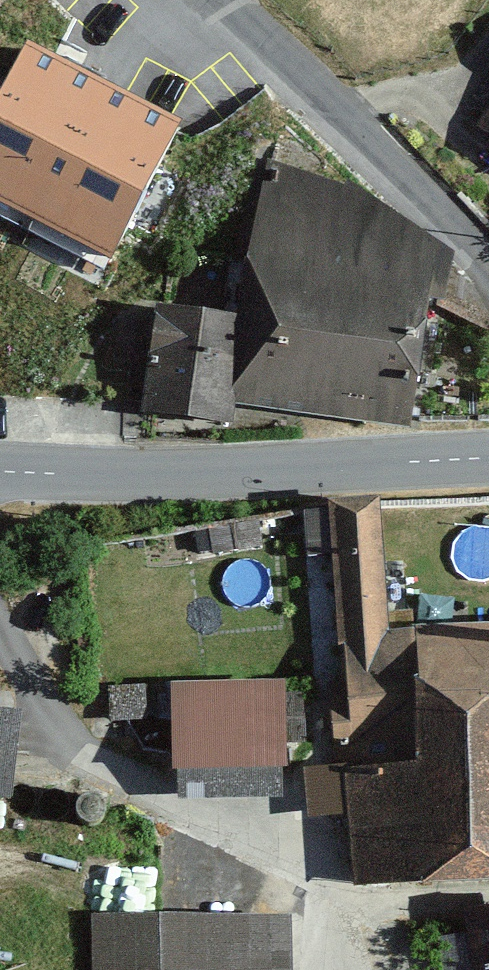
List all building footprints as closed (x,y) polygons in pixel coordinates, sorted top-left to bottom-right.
[(28,47),(0,100),(0,200),(113,258),(181,127),(28,47)] [(488,134),(488,109),(477,125),(488,134)] [(412,422),(426,298),(443,301),(449,259),(352,186),(269,166),(248,259),(241,320),(231,401),(412,422)] [(158,310),(146,413),(229,422),(231,401),(241,320),(158,310)] [(380,633),(376,504),(339,505),(351,879),(488,875),(488,630),(380,633)] [(171,683),(172,770),(279,769),(278,682),(171,683)] [(0,711),(0,796),(9,797),(16,713),(0,711)] [(464,913),(475,969),(488,969),(488,908),(464,913)] [(278,927),(97,922),(96,969),(277,969),(278,927)]
